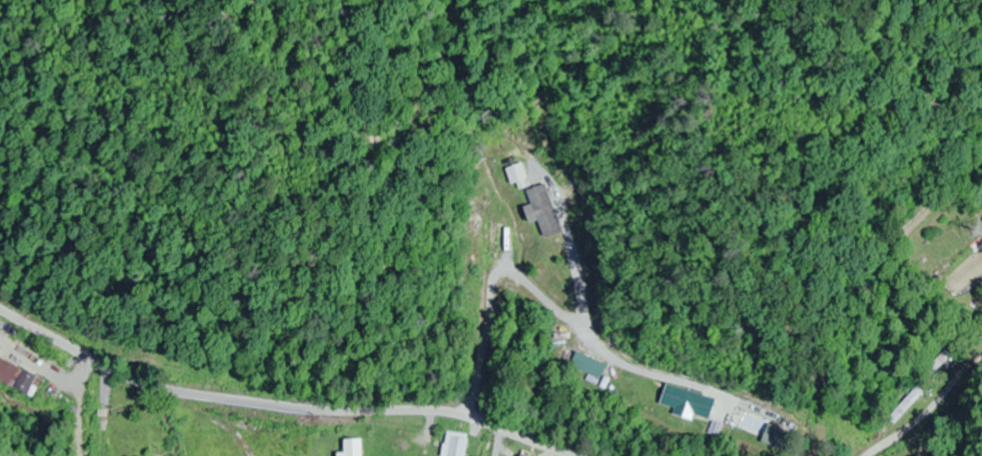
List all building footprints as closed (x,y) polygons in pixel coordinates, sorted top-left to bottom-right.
[(546,185),(527,191),(543,239),(562,232),(546,185)] [(606,365),(572,349),(565,364),(598,380),(606,365)] [(933,366),(942,373),(954,358),(945,351),(933,366)] [(33,397),(41,377),(0,360),(0,382),(33,397)] [(659,406),(673,410),(672,415),(691,421),(693,416),(708,421),(714,399),(665,386),(659,406)] [(787,433),(766,425),(759,443),(779,451),(787,433)] [(469,435),(447,431),(443,455),(466,455),(469,435)] [(362,440),(343,440),(343,455),(362,455),(362,440)]
